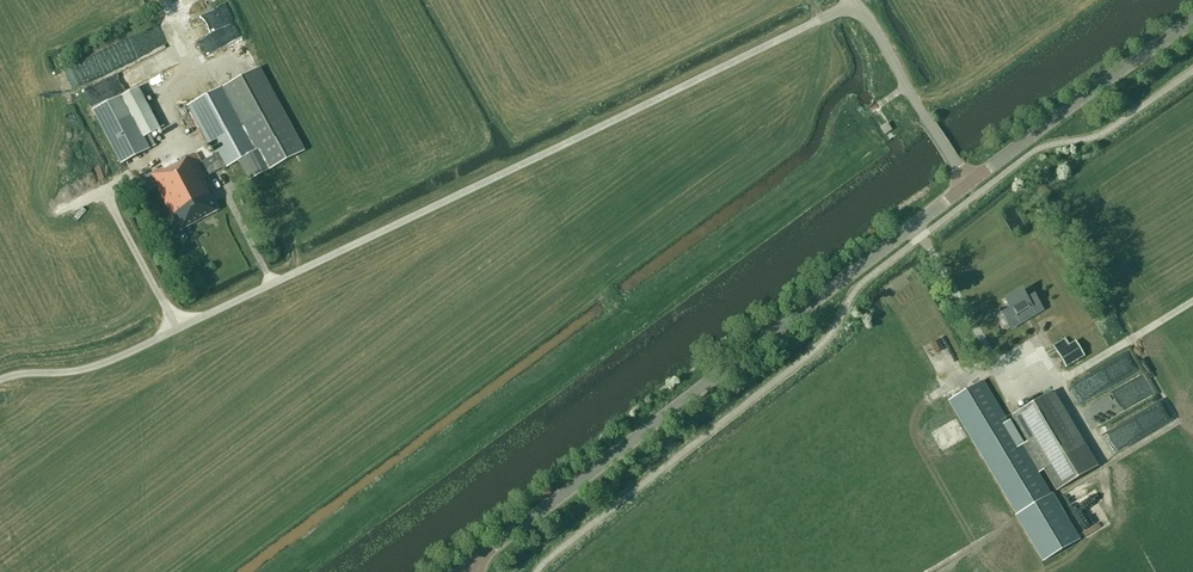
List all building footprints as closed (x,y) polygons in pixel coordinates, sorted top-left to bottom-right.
[(191,12),(200,8),(198,3),(189,7),(191,12)] [(223,16),(191,33),(195,41),(227,24),(223,16)] [(201,50),(216,44),(213,37),(195,44),(199,54),(202,52),(201,50)] [(148,39),(87,63),(93,79),(121,68),(121,69),(147,59),(144,50),(151,47),(148,39)] [(209,69),(241,47),(237,41),(204,62),(209,69)] [(178,159),(141,179),(148,191),(156,187),(180,231),(218,210),(212,198),(211,199),(205,188),(206,188),(202,179),(206,177),(223,167),(223,168),(238,160),(249,180),(303,151),(257,67),(188,105),(215,154),(198,163),(193,154),(180,161),(178,159)] [(149,77),(152,84),(163,80),(160,73),(149,77)] [(136,87),(92,110),(103,132),(131,118),(142,139),(159,129),(136,87)] [(131,118),(103,132),(120,164),(148,150),(142,139),(131,118)] [(885,134),(891,130),(886,124),(880,128),(885,134)] [(1026,298),(1021,289),(1003,300),(1008,309),(1001,314),(1011,330),(1043,311),(1033,294),(1026,298)] [(1065,368),(1084,357),(1075,341),(1056,352),(1065,368)] [(1129,349),(1072,378),(1086,405),(1083,406),(1095,430),(1115,420),(1117,422),(1132,415),(1131,413),(1142,408),(1137,399),(1153,392),(1142,370),(1140,371),(1129,349)] [(1021,446),(982,381),(948,401),(1016,515),(1050,495),(1038,473),(1043,470),(1056,492),(1097,467),(1052,391),(1010,416),(1026,442),(1021,446)] [(1148,434),(1175,420),(1165,400),(1137,414),(1148,434)] [(1085,539),(1112,526),(1094,491),(1085,496),(1080,486),(1064,494),(1070,505),(1068,506),(1085,539)]
